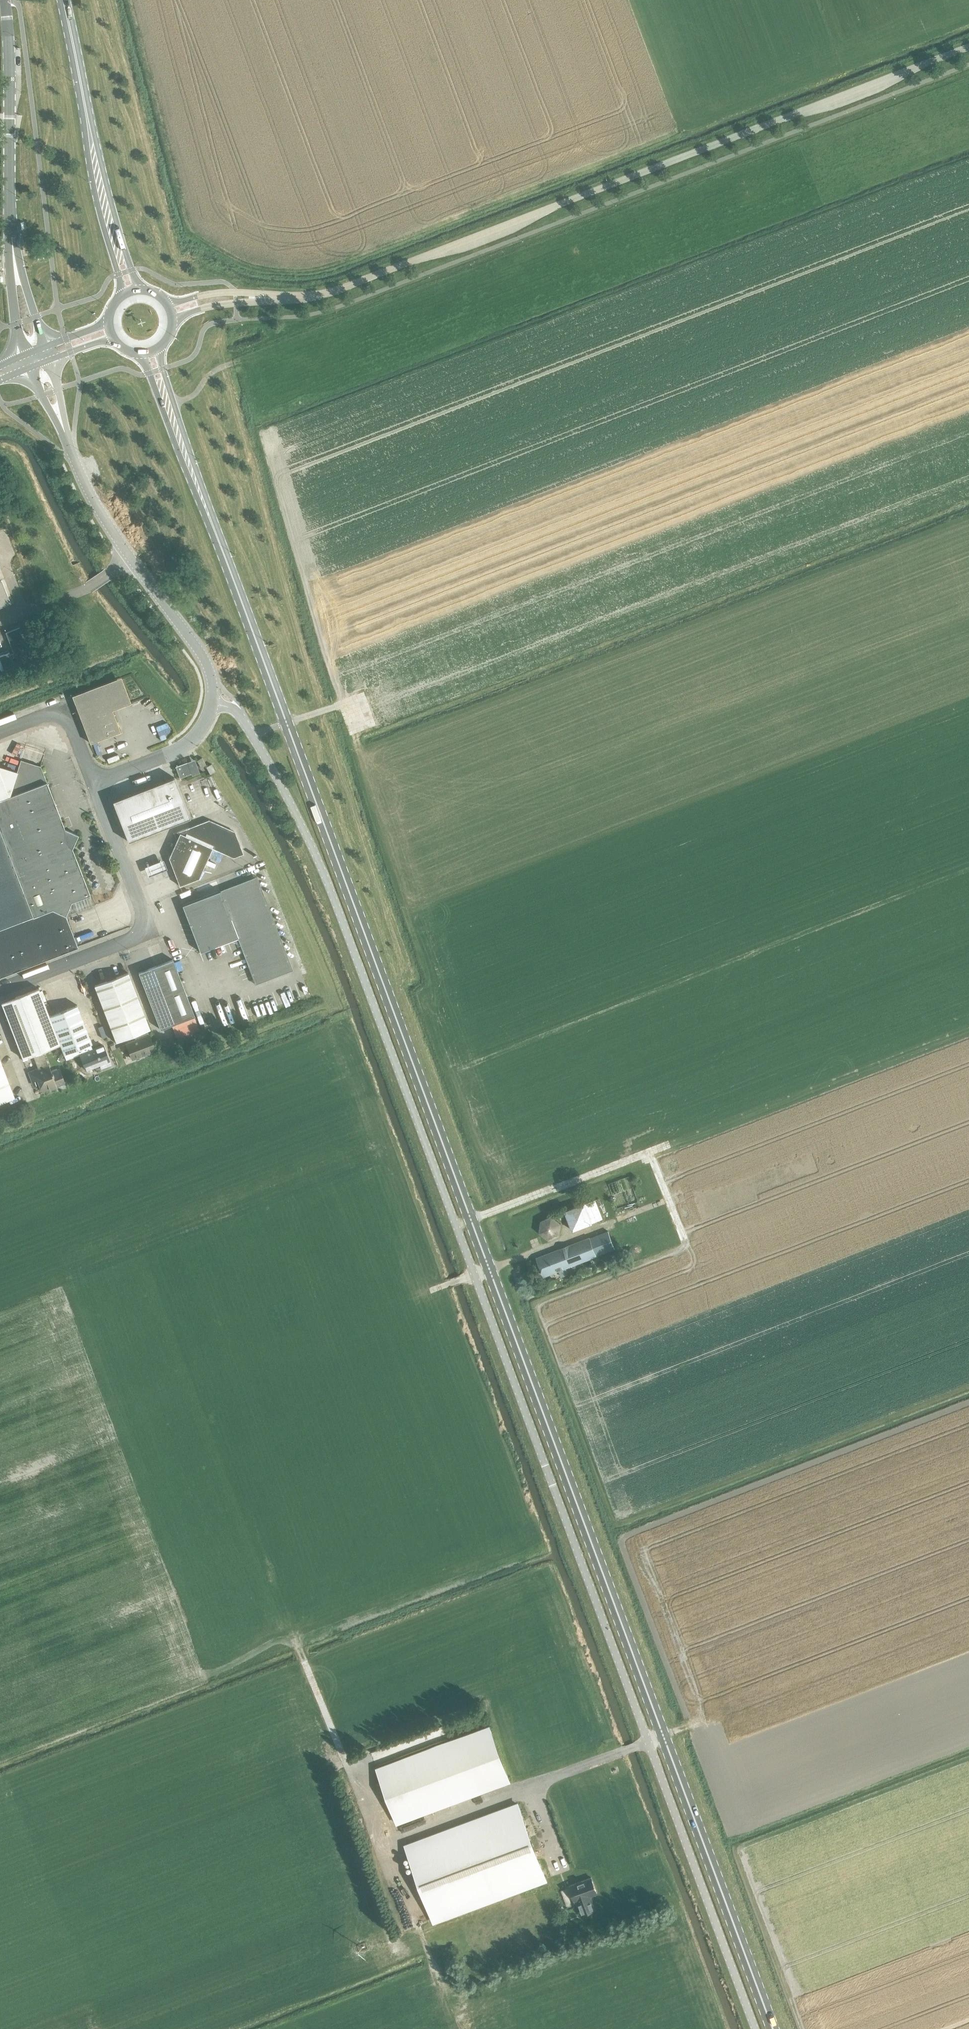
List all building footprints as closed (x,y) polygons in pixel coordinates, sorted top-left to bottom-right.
[(0,581),(0,608),(10,604),(1,581),(0,581)] [(20,627),(6,632),(13,652),(10,654),(9,651),(0,655),(0,671),(15,666),(14,663),(17,662),(18,664),(32,659),(20,627)] [(102,684),(72,696),(90,743),(120,731),(112,709),(102,684)] [(201,767),(206,764),(202,758),(197,760),(201,767)] [(78,946),(66,914),(71,901),(90,894),(72,848),(78,835),(64,828),(40,766),(21,760),(18,772),(2,767),(0,768),(0,976),(78,946)] [(187,762),(175,766),(179,778),(191,773),(187,762)] [(211,764),(206,767),(210,774),(215,771),(211,764)] [(174,778),(113,801),(128,840),(189,817),(174,778)] [(243,853),(235,831),(209,819),(177,832),(179,836),(169,857),(179,885),(199,878),(212,848),(233,857),(243,853)] [(148,875),(167,867),(163,858),(144,865),(148,875)] [(292,970),(257,876),(182,905),(200,951),(232,939),(233,941),(237,943),(239,942),(255,984),(292,970)] [(160,1029),(194,1016),(173,959),(138,972),(160,1029)] [(155,1050),(147,1030),(150,1028),(128,972),(95,985),(116,1041),(134,1035),(137,1041),(134,1043),(133,1041),(127,1044),(132,1059),(147,1053),(149,1054),(152,1053),(153,1051),(155,1050)] [(22,1058),(23,1058),(32,1054),(37,1065),(47,1061),(43,1050),(60,1044),(49,1015),(38,988),(16,996),(14,1004),(3,1007),(22,1058)] [(60,1044),(66,1059),(79,1054),(85,1070),(109,1060),(103,1045),(90,1050),(88,1044),(92,1043),(77,1004),(49,1015),(60,1044)] [(14,1096),(0,1059),(0,1102),(14,1096)] [(47,1061),(37,1065),(38,1069),(30,1072),(35,1085),(40,1083),(42,1090),(65,1081),(60,1070),(52,1073),(49,1065),(47,1061)] [(630,1175),(610,1181),(618,1206),(638,1199),(630,1175)] [(595,1200),(565,1211),(573,1230),(602,1219),(595,1200)] [(549,1239),(559,1235),(561,1224),(552,1216),(541,1221),(539,1232),(549,1239)] [(567,1274),(565,1267),(615,1248),(608,1230),(560,1249),(537,1257),(544,1275),(559,1269),(562,1276),(567,1274)] [(397,1823),(510,1781),(489,1725),(376,1767),(397,1823)] [(433,1920),(546,1879),(518,1804),(406,1846),(433,1920)] [(595,1909),(590,1896),(597,1893),(591,1877),(569,1885),(575,1901),(576,1901),(582,1914),(595,1909)]
